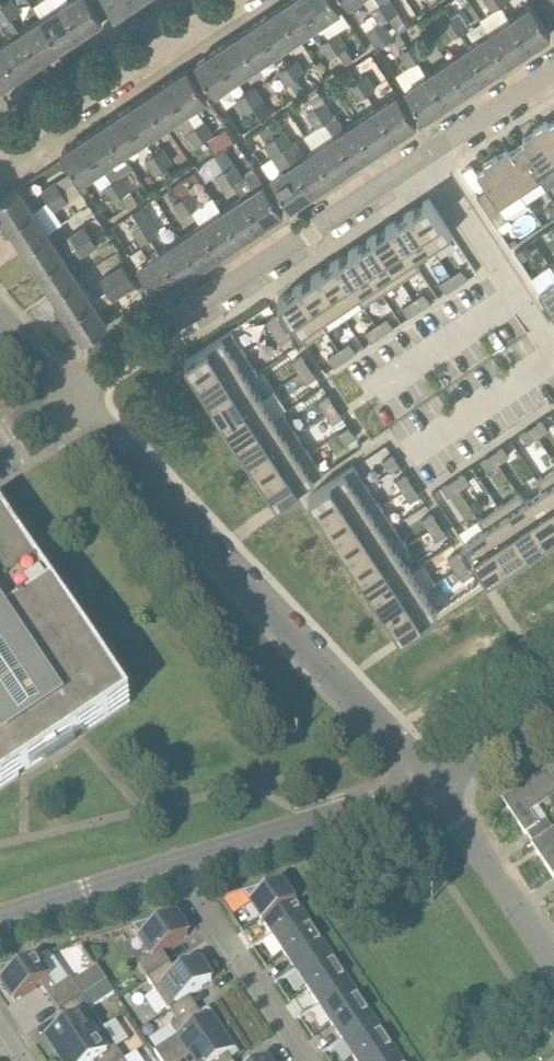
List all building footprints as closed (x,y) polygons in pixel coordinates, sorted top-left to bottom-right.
[(0,5),(0,8),(8,20),(18,15),(9,0),(0,5)] [(102,21),(88,0),(70,0),(62,5),(81,35),(102,21)] [(134,0),(106,0),(115,13),(134,0)] [(279,8),(298,37),(307,52),(319,44),(329,38),(319,23),(304,0),(291,0),(279,8)] [(340,9),(334,0),(304,0),(319,23),(340,9)] [(379,4),(388,18),(397,12),(389,0),(385,0),(379,4)] [(496,0),(483,0),(491,12),(500,6),(496,0)] [(379,24),(388,18),(379,4),(369,10),(379,24)] [(60,49),(81,35),(62,5),(41,19),(60,49)] [(529,49),(550,35),(530,6),(509,20),(529,49)] [(9,21),(8,20),(0,8),(0,26),(9,21)] [(277,51),(298,37),(279,8),(258,22),(277,51)] [(459,34),(468,28),(458,14),(449,20),(459,34)] [(39,63),(60,49),(41,19),(19,33),(39,63)] [(449,40),(459,34),(449,20),(440,26),(449,40)] [(529,49),(509,20),(489,34),(508,63),(529,49)] [(0,26),(0,28),(8,41),(0,46),(0,50),(18,77),(39,63),(19,33),(18,34),(9,21),(0,26)] [(256,65),(277,51),(258,22),(237,36),(256,65)] [(468,28),(459,34),(468,48),(487,77),(508,63),(489,34),(477,42),(468,28)] [(337,52),(346,46),(337,32),(329,38),(337,52)] [(235,79),(256,65),(237,36),(216,50),(235,79)] [(328,58),(329,57),(337,52),(329,38),(319,44),(328,58)] [(417,61),(426,55),(417,41),(407,48),(417,61)] [(407,67),(417,61),(407,48),(398,54),(407,67)] [(466,91),(487,77),(468,48),(446,61),(466,91)] [(0,50),(0,89),(18,77),(0,50)] [(214,93),(235,79),(216,50),(195,64),(214,93)] [(296,80),(305,73),(296,60),(286,66),(296,80)] [(445,105),(466,91),(446,61),(425,75),(445,105)] [(287,85),(296,80),(286,66),(278,72),(287,85)] [(188,69),(167,83),(195,126),(204,141),(214,135),(204,120),(196,107),(208,99),(188,69)] [(366,95),(376,89),(366,75),(357,81),(366,95)] [(424,119),(445,105),(425,75),(404,89),(424,119)] [(357,101),(366,95),(357,81),(348,87),(357,101)] [(167,83),(146,97),(166,127),(177,119),(185,132),(195,147),(204,141),(195,126),(167,83)] [(263,120),(272,114),(255,87),(245,94),(254,107),(263,120)] [(245,113),(254,107),(245,94),(236,100),(245,113)] [(395,138),(416,124),(397,94),(376,108),(395,138)] [(145,141),(166,127),(146,97),(125,111),(145,141)] [(316,108),(325,122),(334,116),(325,102),(316,108)] [(325,122),(316,108),(306,115),(316,128),(325,122)] [(374,151),(395,138),(376,108),(355,122),(374,151)] [(123,155),(145,141),(125,111),(104,125),(123,155)] [(374,151),(355,122),(343,130),(334,116),(325,122),(334,136),(353,165),(374,151)] [(549,124),(547,120),(535,128),(553,157),(553,120),(549,124)] [(104,125),(83,139),(103,169),(111,182),(121,176),(133,168),(123,155),(104,125)] [(535,128),(524,136),(526,139),(517,145),(546,189),(553,184),(553,157),(535,128)] [(274,136),(283,150),(292,144),(283,130),(274,136)] [(283,150),(274,136),(265,142),(274,156),(283,150)] [(332,179),(353,165),(334,136),(313,150),(332,179)] [(81,182),(102,168),(83,139),(62,153),(81,182)] [(238,161),(246,172),(256,165),(239,142),(231,147),(241,160),(238,161)] [(311,193),(332,179),(313,150),(305,155),(296,142),(292,144),(283,150),(311,193)] [(507,147),(495,154),(519,190),(527,202),(546,189),(517,145),(510,150),(507,147)] [(162,168),(172,162),(163,148),(154,154),(162,168)] [(224,170),(233,164),(223,149),(214,156),(224,170)] [(290,207),(311,193),(283,150),(274,156),(283,169),(271,178),(290,207)] [(153,174),(162,168),(154,154),(144,160),(153,174)] [(489,188),(478,195),(498,225),(509,218),(507,215),(527,202),(519,190),(495,154),(484,162),(486,165),(478,171),(489,188)] [(233,164),(224,170),(233,184),(242,177),(233,164)] [(242,177),(233,184),(242,197),(262,227),(283,213),(254,169),(242,177)] [(224,170),(215,176),(224,190),(233,184),(224,170)] [(61,193),(74,184),(68,174),(54,183),(61,193)] [(121,176),(111,182),(121,196),(130,190),(121,176)] [(112,202),(120,196),(111,182),(102,188),(112,202)] [(54,183),(40,192),(46,202),(61,193),(54,183)] [(61,193),(67,203),(81,194),(74,184),(61,193)] [(34,210),(46,202),(40,192),(26,201),(18,188),(0,200),(0,215),(8,227),(34,210)] [(191,192),(182,198),(191,211),(191,212),(201,205),(191,192)] [(67,203),(61,193),(46,202),(53,212),(67,203)] [(182,197),(173,203),(182,217),(191,211),(182,198),(182,197)] [(241,240),(261,226),(241,197),(221,210),(241,240)] [(201,205),(191,212),(201,225),(220,255),(241,240),(221,210),(212,198),(201,205)] [(429,199),(410,211),(433,246),(452,233),(429,199)] [(46,202),(8,227),(23,250),(49,233),(41,221),(53,212),(46,202)] [(149,239),(159,233),(142,208),(133,214),(141,226),(149,239)] [(410,211),(390,224),(413,259),(414,258),(433,246),(410,211)] [(199,268),(220,255),(200,224),(179,238),(199,268)] [(390,224),(372,236),(401,279),(420,267),(414,258),(413,259),(390,224)] [(141,226),(132,232),(141,245),(149,239),(141,226)] [(91,237),(90,236),(84,227),(70,236),(71,237),(77,247),(91,237)] [(23,250),(38,272),(77,247),(71,237),(57,246),(49,233),(23,250)] [(372,236),(354,248),(383,291),(401,279),(372,236)] [(91,237),(77,247),(83,255),(84,257),(98,247),(91,237)] [(178,282),(199,268),(179,238),(158,252),(178,282)] [(77,247),(38,272),(53,294),(77,278),(69,265),(83,255),(77,247)] [(354,248),(336,261),(359,295),(358,295),(364,304),(383,291),(354,248)] [(156,296),(178,282),(158,252),(137,266),(156,296)] [(336,261),(317,273),(340,307),(358,295),(359,295),(336,261)] [(106,291),(129,276),(122,266),(100,281),(106,291)] [(461,266),(450,274),(457,283),(468,276),(461,266)] [(317,273),(298,286),(321,320),(322,320),(340,307),(317,273)] [(450,274),(439,281),(446,291),(457,283),(450,274)] [(129,276),(106,291),(112,300),(113,301),(136,286),(129,276)] [(67,316),(106,291),(100,281),(85,290),(77,278),(53,294),(67,316)] [(540,289),(553,310),(553,280),(540,289)] [(298,286),(278,299),(307,342),(327,328),(322,320),(321,320),(298,286)] [(107,323),(98,309),(112,300),(106,291),(67,316),(83,339),(107,323)] [(424,291),(413,298),(420,308),(431,301),(424,291)] [(413,298),(402,306),(409,316),(420,308),(413,298)] [(276,315),(266,321),(274,332),(284,326),(276,315)] [(387,316),(376,323),(383,333),(394,326),(387,316)] [(376,323),(365,330),(372,340),(383,333),(376,323)] [(284,326),(274,332),(281,343),(291,336),(284,326)] [(231,331),(185,361),(200,382),(245,352),(231,331)] [(350,341),(339,348),(346,358),(356,351),(350,341)] [(339,348),(328,355),(334,365),(335,365),(346,358),(339,348)] [(245,352),(200,382),(213,401),(249,377),(250,378),(258,372),(245,352)] [(302,354),(292,361),(299,372),(309,365),(302,354)] [(309,365),(299,372),(307,383),(317,376),(309,365)] [(249,377),(213,401),(226,421),(262,397),(250,378),(249,377)] [(328,393),(319,400),(326,411),(336,404),(328,393)] [(262,397),(226,421),(239,440),(275,416),(274,415),(262,397)] [(336,404),(326,411),(333,422),(343,415),(336,404)] [(275,416),(239,440),(252,460),(297,430),(283,409),(274,415),(275,416)] [(542,420),(531,428),(538,438),(549,430),(542,420)] [(349,424),(339,431),(346,442),(356,435),(349,424)] [(531,428),(520,435),(527,445),(538,438),(531,428)] [(297,430),(252,460),(265,480),(310,450),(297,430)] [(503,447),(492,454),(498,464),(509,457),(503,447)] [(310,450),(265,480),(272,491),(279,501),(301,486),(315,476),(324,471),(324,470),(310,450)] [(492,454),(481,461),(487,471),(498,464),(492,454)] [(393,455),(383,461),(390,472),(400,465),(393,455)] [(345,472),(309,496),(322,517),(368,487),(354,467),(354,466),(345,472)] [(537,481),(543,490),(553,506),(553,470),(537,481)] [(463,473),(452,480),(459,490),(470,483),(463,473)] [(406,474),(396,481),(403,492),(413,485),(406,474)] [(452,480),(442,487),(448,497),(459,490),(452,480)] [(413,485),(403,492),(410,503),(420,496),(413,485)] [(368,487),(322,517),(335,537),(381,507),(375,497),(368,487)] [(524,502),(548,539),(553,535),(553,506),(543,490),(525,502),(524,502)] [(519,493),(498,507),(528,552),(548,539),(524,502),(525,502),(519,493)] [(381,507),(335,537),(349,556),(394,526),(381,507)] [(498,507),(478,520),(484,529),(509,565),(528,552),(498,507)] [(17,780),(130,705),(0,508),(0,791),(17,780)] [(432,514),(422,520),(429,531),(439,525),(432,514)] [(439,525),(429,531),(436,542),(447,535),(439,525)] [(394,526),(349,556),(362,576),(398,552),(399,553),(408,547),(394,526)] [(484,529),(464,542),(488,579),(509,565),(484,529)] [(398,552),(362,576),(375,596),(411,571),(399,553),(398,552)] [(458,553),(448,560),(455,570),(465,564),(458,553)] [(465,564),(455,570),(463,581),(473,575),(465,564)] [(411,571),(375,596),(388,615),(424,591),(411,571)] [(424,591),(388,615),(402,636),(438,612),(437,610),(424,591)] [(553,828),(547,819),(540,824),(532,811),(553,797),(553,766),(553,765),(502,799),(526,834),(528,833),(533,842),(553,828)] [(553,828),(533,842),(532,843),(553,877),(553,828)] [(273,936),(305,914),(283,881),(244,893),(252,903),(250,905),(250,906),(252,905),(264,923),(262,924),(263,925),(265,924),(273,936)] [(148,980),(171,965),(163,953),(189,936),(176,916),(177,916),(176,914),(133,928),(133,929),(134,929),(153,958),(139,967),(148,980)] [(296,971),(328,949),(305,914),(273,936),(296,971)] [(320,1006),(352,985),(328,949),(296,971),(320,1006)] [(82,998),(96,989),(88,976),(74,986),(70,980),(56,989),(36,959),(37,959),(37,957),(0,969),(0,980),(15,1003),(41,985),(60,1013),(82,998)] [(169,1011),(189,998),(212,982),(199,962),(178,976),(171,965),(148,980),(169,1011)] [(344,1042),(376,1020),(352,985),(320,1006),(344,1042)] [(60,1058),(103,1029),(82,998),(60,1013),(68,1025),(47,1039),(60,1058)] [(221,1033),(210,1016),(204,1019),(189,998),(169,1011),(177,1024),(171,1028),(177,1037),(159,1050),(166,1060),(180,1060),(221,1033)] [(106,1026),(122,1050),(146,1035),(130,1011),(106,1026)] [(400,1055),(376,1020),(344,1042),(357,1060),(391,1060),(400,1055)] [(124,1060),(103,1029),(60,1058),(62,1060),(123,1060),(124,1060)] [(227,1055),(233,1051),(221,1033),(180,1060),(232,1060),(227,1055)]
